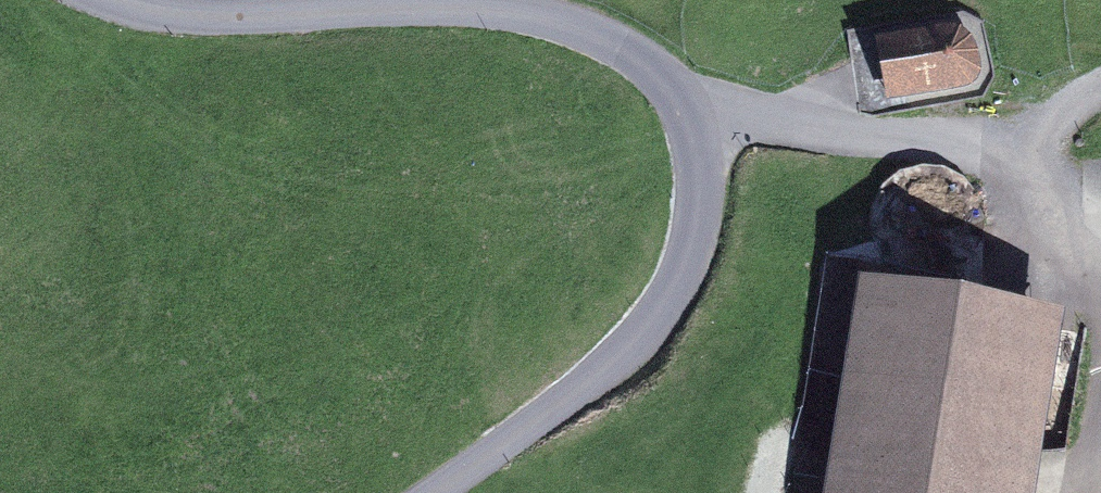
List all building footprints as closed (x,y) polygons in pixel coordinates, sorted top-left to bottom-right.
[(949,26),(877,37),(889,102),(959,89),(972,84),(980,71),(979,52),(972,36),(962,28),(949,26)] [(860,277),(825,492),(1035,492),(1064,311),(860,277)]
